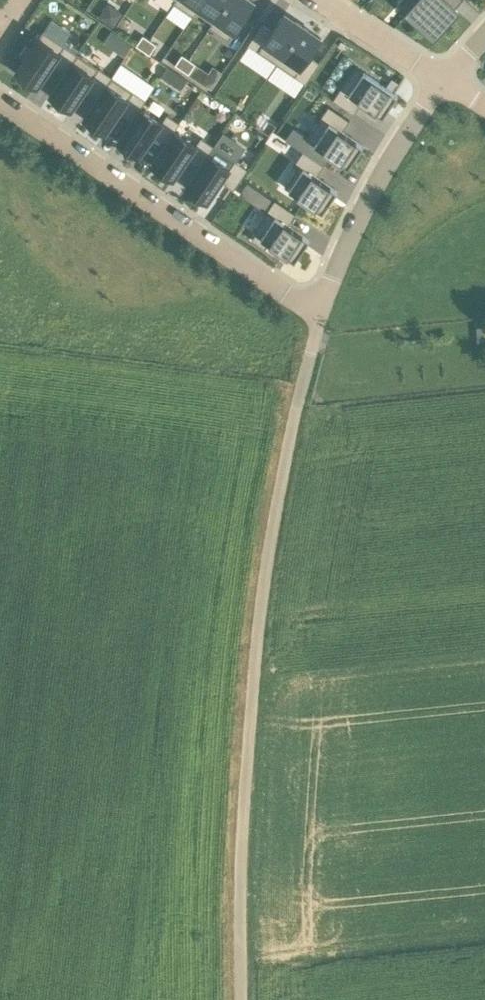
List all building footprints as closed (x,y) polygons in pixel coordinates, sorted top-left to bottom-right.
[(175,3),(193,15),(198,7),(203,0),(177,0),(175,3)] [(198,7),(199,8),(215,19),(216,19),(229,0),(203,0),(198,7)] [(210,27),(229,40),(255,2),(253,0),(229,0),(216,19),(210,27)] [(407,12),(434,37),(458,10),(455,7),(447,0),(419,0),(407,12)] [(263,23),(249,44),(277,64),(303,25),(285,12),(273,30),(263,23)] [(303,25),(277,64),(306,83),(320,62),(310,55),(322,38),(303,25)] [(25,58),(16,71),(38,86),(52,66),(64,74),(78,53),(44,30),(31,49),(26,45),(20,55),(25,58)] [(143,35),(137,45),(143,49),(150,39),(143,35)] [(133,44),(126,38),(117,50),(125,56),(133,44)] [(150,39),(143,49),(150,54),(157,44),(150,39)] [(64,74),(50,94),(72,109),(86,88),(98,97),(112,76),(78,53),(64,74)] [(182,54),(176,64),(182,69),(189,59),(182,54)] [(189,59),(182,69),(189,73),(196,63),(189,59)] [(171,82),(177,72),(168,66),(162,75),(171,82)] [(356,66),(334,99),(355,113),(362,102),(383,116),(398,94),(356,66)] [(98,97),(84,117),(106,132),(120,111),(132,120),(141,107),(146,99),(112,76),(98,97)] [(329,106),(307,138),(349,167),(363,145),(343,131),(350,120),(329,106)] [(132,120),(118,140),(140,155),(154,134),(166,143),(175,130),(180,122),(168,113),(162,121),(141,107),(132,120)] [(295,125),(308,135),(319,120),(305,110),(295,125)] [(166,143),(152,163),(174,178),(188,158),(200,166),(209,153),(214,145),(202,136),(196,144),(175,130),(166,143)] [(300,165),(285,186),(323,212),(338,190),(317,176),(324,165),(303,151),(296,162),(300,165)] [(200,166),(186,186),(208,201),(222,181),(234,189),(248,168),(236,159),(230,167),(209,153),(200,166)] [(256,234),(253,239),(266,248),(269,243),(295,260),(310,239),(289,224),(296,213),(275,199),(253,232),(256,234)]
